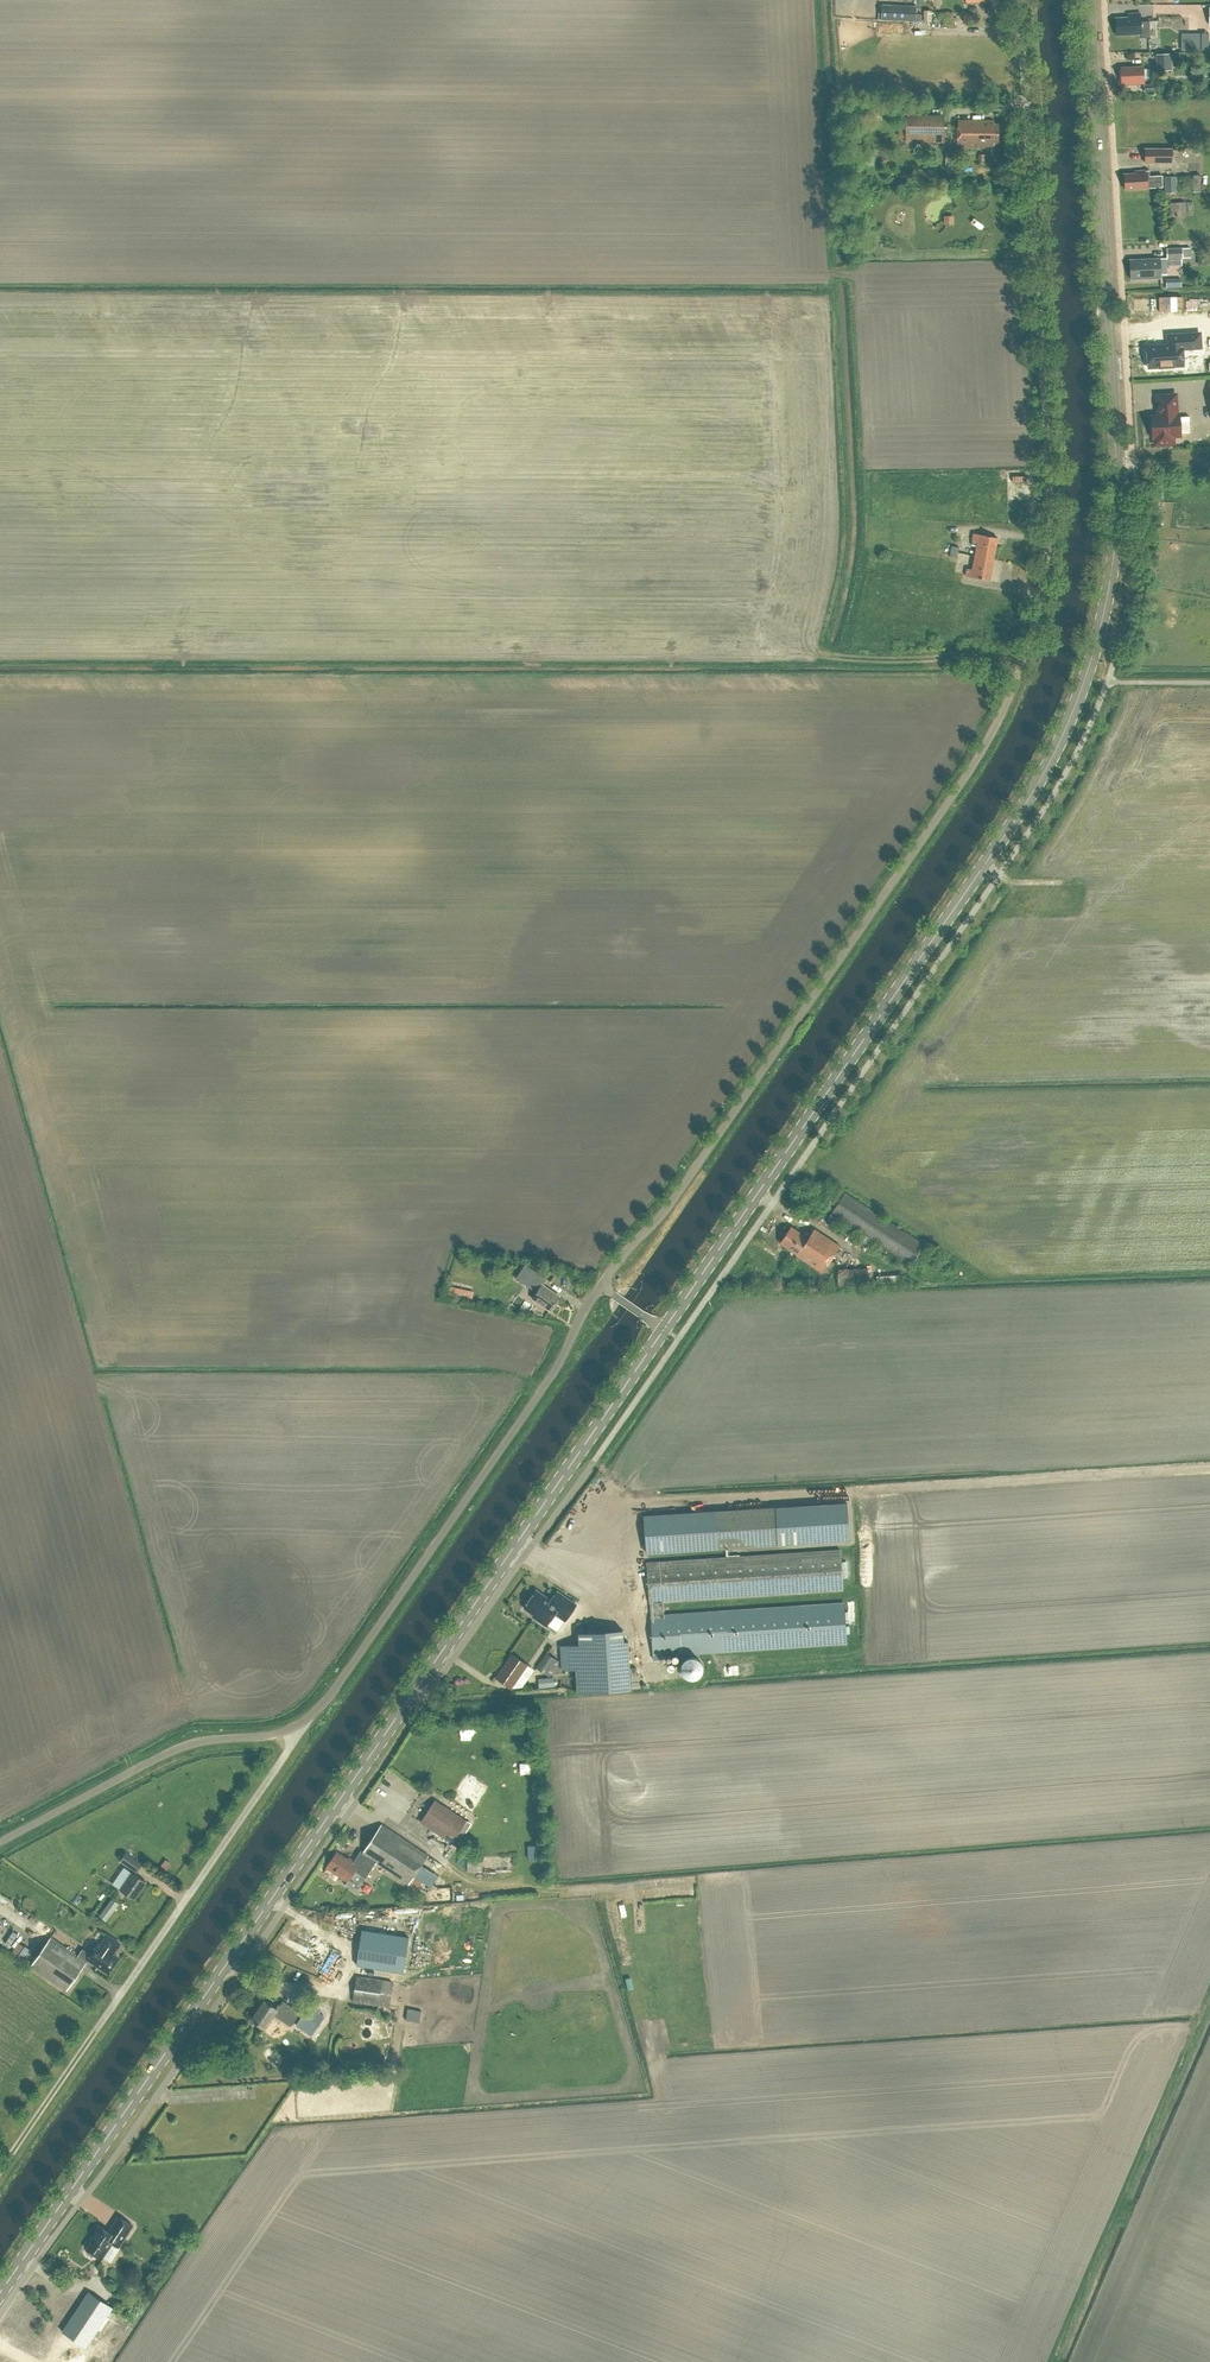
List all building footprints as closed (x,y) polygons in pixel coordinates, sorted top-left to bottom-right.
[(917,6),(883,4),(882,20),(916,21),(917,6)] [(924,10),(923,23),(932,23),(932,10),(924,10)] [(1129,17),(1115,18),(1116,35),(1141,34),(1141,38),(1150,37),(1149,21),(1141,21),(1140,13),(1128,14),(1129,17)] [(1195,34),(1195,51),(1207,51),(1207,34),(1195,34)] [(1156,71),(1172,70),(1171,54),(1156,54),(1156,71)] [(1143,66),(1121,68),(1122,84),(1144,83),(1143,66)] [(1158,84),(1145,84),(1145,93),(1158,93),(1158,84)] [(906,120),(906,141),(944,141),(944,120),(906,120)] [(958,120),(958,147),(984,147),(984,145),(993,145),(993,142),(998,142),(998,125),(994,125),(994,121),(958,120)] [(1146,148),(1145,163),(1174,164),(1174,161),(1173,161),(1174,150),(1174,148),(1146,148)] [(1135,173),(1124,174),(1125,189),(1163,187),(1162,175),(1150,176),(1150,170),(1135,171),(1135,173)] [(1177,177),(1165,177),(1165,192),(1177,192),(1177,177)] [(1193,213),(1192,201),(1170,203),(1171,215),(1193,213)] [(1191,248),(1167,249),(1167,258),(1130,260),(1131,279),(1161,278),(1160,270),(1167,270),(1167,266),(1182,265),(1182,258),(1191,258),(1191,248)] [(1166,279),(1166,287),(1182,286),(1181,278),(1166,279)] [(1158,297),(1159,311),(1183,310),(1182,296),(1158,297)] [(1134,299),(1134,310),(1149,309),(1148,299),(1134,299)] [(1162,345),(1147,346),(1149,367),(1184,365),(1183,348),(1201,347),(1200,333),(1168,335),(1169,347),(1162,347),(1162,345)] [(1158,396),(1159,416),(1151,416),(1152,437),(1158,437),(1159,439),(1160,440),(1162,441),(1164,442),(1166,441),(1168,440),(1169,438),(1169,436),(1181,435),(1179,414),(1176,414),(1175,395),(1158,396)] [(972,541),(977,542),(972,569),(967,568),(966,576),(990,580),(997,537),(974,533),(972,541)] [(959,548),(952,546),(951,556),(958,557),(959,548)] [(912,1264),(925,1244),(845,1192),(832,1213),(912,1264)] [(808,1238),(808,1237),(791,1226),(780,1243),(797,1254),(796,1255),(797,1255),(808,1238)] [(808,1238),(797,1255),(822,1272),(840,1245),(814,1228),(809,1237),(808,1237),(808,1238)] [(543,1284),(547,1278),(526,1264),(516,1278),(537,1292),(532,1299),(550,1310),(560,1296),(543,1284)] [(838,1284),(869,1283),(868,1268),(837,1270),(838,1284)] [(473,1298),(473,1289),(450,1287),(449,1295),(473,1298)] [(778,1544),(849,1539),(847,1503),(776,1507),(644,1516),(647,1553),(778,1544)] [(664,1615),(663,1602),(843,1590),(840,1550),(647,1562),(650,1603),(651,1616),(653,1656),(846,1643),(844,1603),(664,1615)] [(535,1615),(549,1624),(558,1612),(568,1619),(579,1602),(559,1589),(553,1598),(539,1589),(527,1607),(537,1613),(535,1615)] [(578,1693),(631,1690),(628,1641),(624,1641),(623,1630),(579,1632),(580,1644),(561,1645),(562,1670),(577,1669),(578,1693)] [(549,1676),(559,1661),(546,1652),(536,1667),(549,1676)] [(512,1688),(528,1664),(512,1653),(496,1677),(512,1688)] [(539,1687),(555,1686),(554,1676),(538,1678),(539,1687)] [(453,1842),(467,1821),(435,1800),(421,1821),(453,1842)] [(337,1875),(348,1882),(356,1870),(365,1876),(374,1862),(409,1885),(415,1876),(421,1880),(428,1869),(422,1866),(429,1855),(382,1824),(357,1862),(349,1857),(348,1859),(337,1852),(328,1865),(339,1872),(337,1875)] [(137,1872),(143,1863),(126,1851),(120,1860),(137,1872)] [(467,1870),(479,1870),(478,1856),(466,1856),(467,1870)] [(135,1899),(147,1882),(132,1872),(120,1889),(135,1899)] [(112,1898),(99,1915),(106,1921),(119,1904),(112,1898)] [(362,1930),(357,1965),(404,1972),(409,1937),(362,1930)] [(115,1950),(120,1943),(108,1934),(101,1945),(98,1943),(91,1953),(83,1948),(78,1955),(51,1937),(31,1967),(67,1991),(89,1958),(109,1972),(119,1957),(112,1952),(114,1950),(115,1950)] [(389,2006),(393,1981),(382,1979),(356,1976),(353,2001),(379,2005),(389,2006)] [(278,2008),(265,1999),(252,2019),(266,2028),(274,2015),(281,2019),(291,2026),(300,2012),(291,2005),(284,2001),(278,2008)] [(309,2007),(300,2020),(315,2030),(324,2017),(318,2013),(321,2009),(317,2007),(315,2011),(309,2007)] [(408,2009),(406,2020),(413,2021),(415,2010),(408,2009)] [(119,2246),(133,2225),(119,2216),(109,2231),(100,2225),(91,2238),(92,2239),(87,2248),(88,2249),(88,2252),(93,2255),(95,2254),(102,2258),(113,2242),(119,2246)] [(87,2346),(113,2307),(89,2291),(63,2331),(87,2346)]
